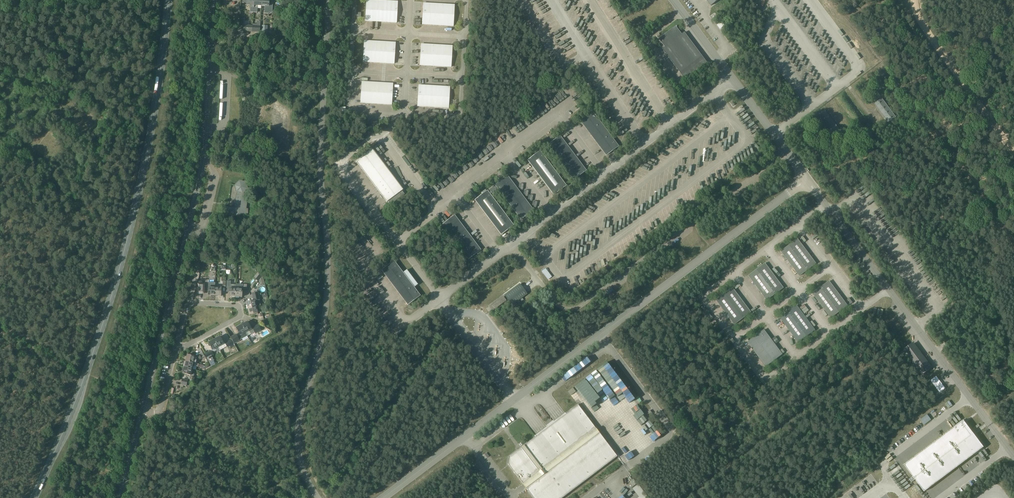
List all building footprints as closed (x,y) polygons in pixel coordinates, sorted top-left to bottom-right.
[(254,0),(243,0),(243,2),(247,3),(246,5),(250,5),(250,12),(253,12),(254,0)] [(262,0),(254,0),(253,12),(257,12),(257,5),(261,6),(262,0)] [(366,21),(396,23),(398,2),(372,0),(367,0),(366,21)] [(424,3),(422,24),(453,26),(454,5),(424,3)] [(662,49),(685,79),(707,63),(685,32),(682,34),(676,26),(659,39),(665,47),(662,49)] [(364,41),(363,62),(382,63),(386,63),(394,64),(395,43),(364,41)] [(421,44),(420,65),(451,67),(452,46),(421,44)] [(362,82),(361,103),(391,105),(393,84),(385,83),(381,83),(362,82)] [(419,85),(418,106),(448,108),(450,87),(419,85)] [(882,99),(875,104),(877,107),(886,119),(889,123),(896,117),(882,99)] [(824,110),(817,116),(832,134),(839,129),(836,126),(827,114),(824,110)] [(592,112),(580,121),(606,156),(618,146),(592,112)] [(560,136),(548,145),(574,180),(586,171),(560,136)] [(356,161),(387,202),(388,201),(390,205),(404,194),(402,191),(403,190),(372,149),(356,161)] [(540,151),(528,160),(554,195),(566,186),(540,151)] [(533,210),(508,176),(507,175),(495,185),(487,190),(475,200),(501,235),(514,225),(491,195),(498,190),(521,220),(533,210)] [(227,207),(224,208),(224,216),(240,215),(248,213),(248,209),(246,209),(247,201),(248,194),(248,191),(248,189),(247,189),(246,183),(240,181),(235,185),(235,186),(236,192),(237,192),(236,196),(235,203),(235,207),(228,207),(227,207)] [(442,224),(442,225),(468,259),(475,254),(477,253),(478,255),(482,252),(480,250),(481,250),(480,250),(455,215),(442,224)] [(799,276),(816,263),(798,239),(781,251),(799,276)] [(394,261),(382,270),(408,305),(420,296),(414,288),(418,284),(417,284),(407,270),(403,273),(394,261)] [(765,263),(748,276),(767,300),(784,288),(765,263)] [(548,280),(552,277),(546,268),(541,271),(548,280)] [(227,281),(226,292),(229,292),(229,297),(236,297),(236,288),(236,284),(231,284),(231,281),(227,281)] [(829,281),(813,294),(831,318),(848,306),(829,281)] [(733,288),(716,300),(734,325),(751,312),(733,288)] [(492,305),(495,309),(506,300),(503,296),(492,305)] [(248,309),(256,307),(255,301),(246,302),(248,309)] [(797,305),(780,318),(798,342),(815,330),(797,305)] [(242,325),(246,333),(249,331),(251,334),(255,333),(255,334),(261,331),(259,326),(251,329),(247,322),(242,325)] [(246,333),(242,325),(236,328),(240,335),(239,336),(234,338),(236,342),(238,341),(241,340),(248,336),(246,333)] [(747,342),(766,367),(782,354),(764,329),(747,342)] [(214,340),(218,347),(219,347),(220,350),(227,347),(229,346),(230,348),(235,345),(232,339),(224,344),(220,336),(214,340)] [(216,348),(218,347),(214,340),(209,342),(212,350),(205,354),(211,365),(215,362),(214,361),(214,360),(211,356),(214,355),(213,353),(217,350),(216,348)] [(903,350),(922,375),(932,367),(913,342),(903,350)] [(186,361),(194,363),(195,360),(198,359),(199,360),(205,357),(200,348),(197,350),(199,354),(196,356),(197,356),(195,357),(187,355),(186,361)] [(193,369),(194,363),(186,361),(184,367),(193,369)] [(192,372),(193,369),(184,367),(183,373),(190,375),(189,379),(194,381),(195,378),(193,377),(195,372),(192,372)] [(945,388),(939,380),(936,376),(931,380),(940,392),(945,388)] [(546,427),(535,435),(536,436),(524,445),(509,457),(508,464),(534,497),(561,497),(617,456),(596,428),(578,405),(566,414),(565,413),(553,421),(553,420),(546,426),(546,427)] [(924,492),(984,447),(963,420),(904,465),(913,477),(910,480),(912,482),(915,480),(924,492)]
